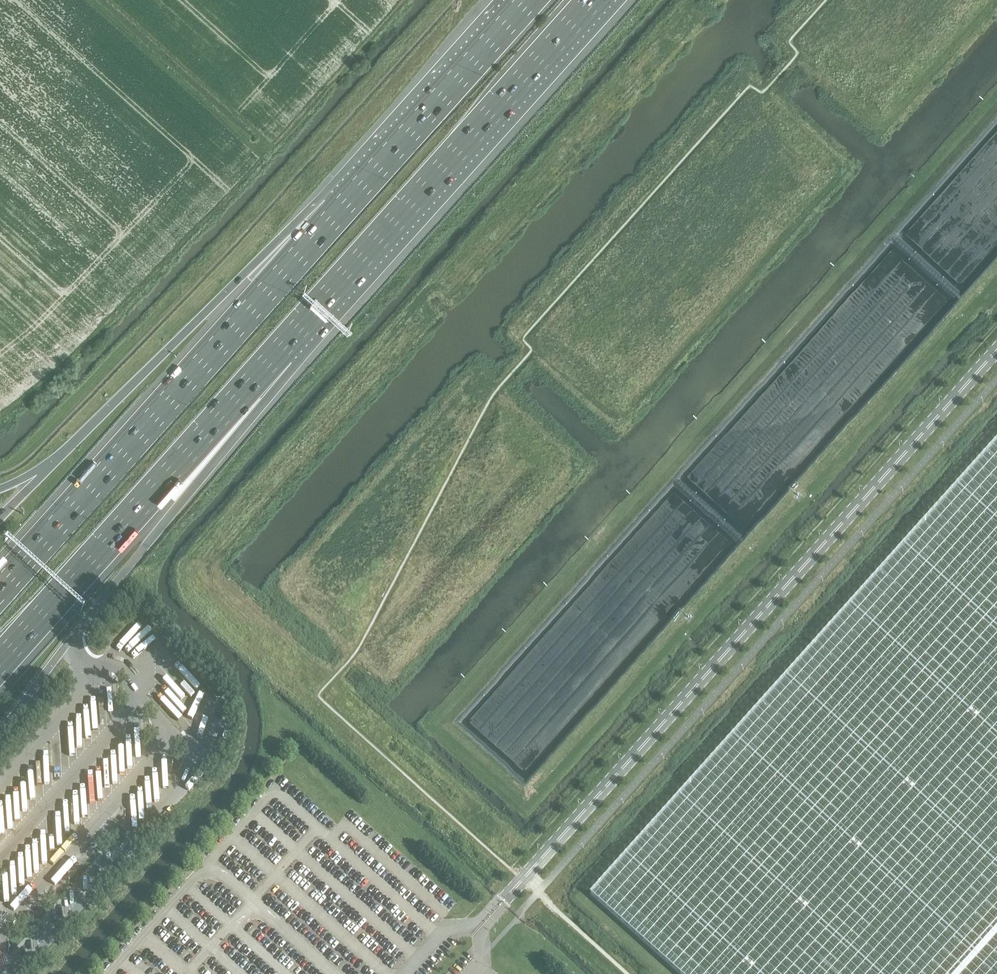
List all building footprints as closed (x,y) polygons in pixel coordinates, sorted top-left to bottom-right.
[(953,169),(910,233),(936,263),(937,246),(944,244),(948,256),(949,242),(952,241),(961,251),(972,234),(996,226),(996,155),(988,154),(980,161),(976,156),(973,162),(953,169)] [(842,305),(688,477),(745,527),(752,511),(759,510),(768,491),(775,491),(785,469),(790,463),(790,458),(798,448),(806,448),(838,412),(845,412),(894,358),(893,345),(903,325),(902,322),(898,320),(897,298),(886,293),(889,287),(884,283),(870,283),(871,295),(867,292),(866,293),(858,294),(859,301),(857,301),(853,305),(842,305)] [(591,895),(679,973),(996,973),(996,442),(591,895)]
